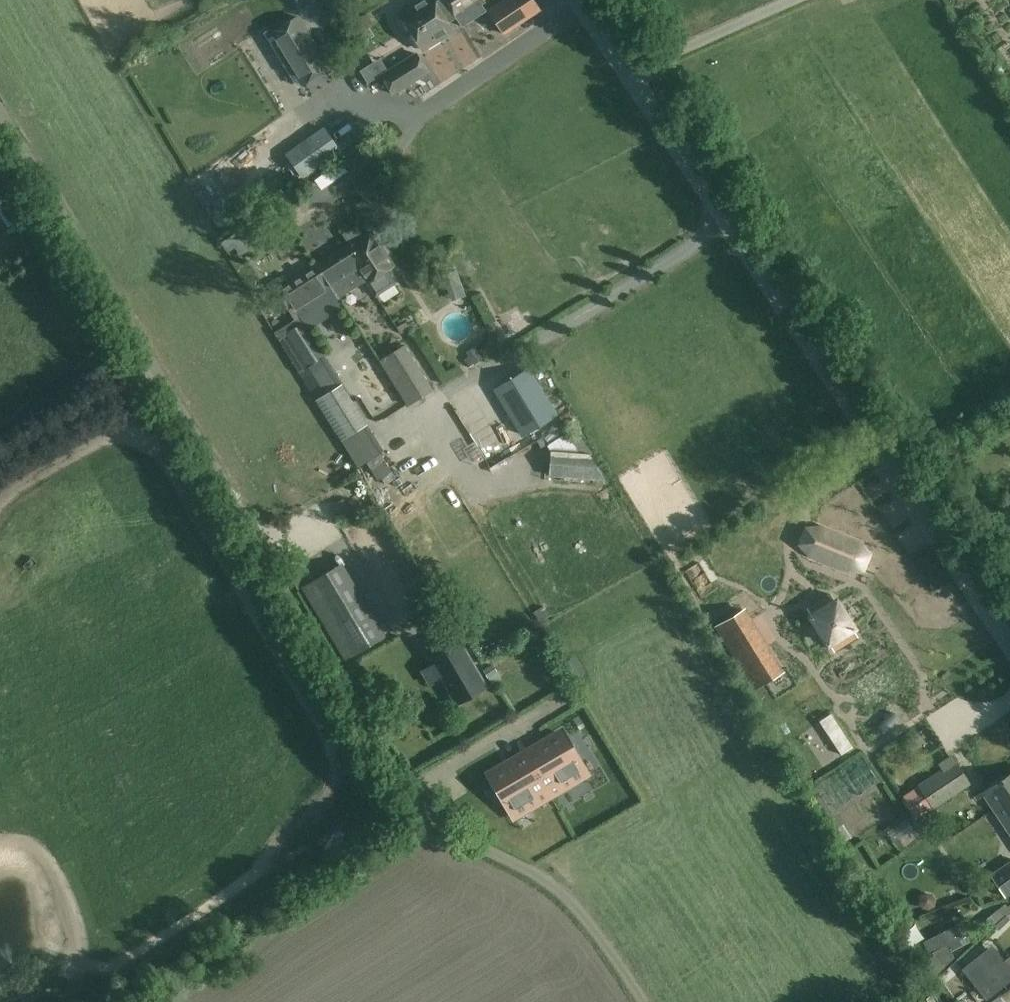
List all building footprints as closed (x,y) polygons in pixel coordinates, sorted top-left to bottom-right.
[(456,16),(445,0),(440,0),(437,2),(436,0),(417,0),(398,13),(421,50),(454,29),(449,21),(456,16)] [(456,16),(480,0),(445,0),(456,16)] [(540,9),(533,0),(504,0),(489,11),(504,33),(540,9)] [(297,17),(269,34),(302,87),(330,70),(297,17)] [(381,78),(392,94),(428,71),(417,54),(381,78)] [(324,126),(285,153),(303,178),(341,150),(324,126)] [(355,263),(365,280),(367,282),(376,296),(396,283),(388,269),(393,265),(371,230),(363,235),(347,246),(357,262),(355,263)] [(317,265),(334,293),(338,298),(365,280),(355,263),(357,262),(347,246),(317,265)] [(334,293),(317,265),(277,290),(289,308),(296,318),(334,293)] [(452,301),(467,296),(457,270),(443,275),(452,301)] [(504,312),(493,318),(506,341),(517,335),(504,312)] [(327,355),(305,321),(285,334),(307,368),(327,355)] [(410,328),(406,321),(396,326),(401,334),(410,328)] [(408,406),(434,390),(405,345),(379,360),(408,406)] [(484,358),(476,346),(466,353),(473,365),(484,358)] [(522,436),(557,415),(528,368),(494,389),(522,436)] [(316,400),(341,440),(368,423),(342,383),(316,400)] [(550,475),(606,480),(591,453),(578,452),(579,443),(562,442),(562,443),(552,442),(550,475)] [(831,516),(827,527),(837,542),(895,567),(914,560),(919,548),(910,528),(849,507),(831,516)] [(338,567),(303,588),(344,658),(380,637),(338,567)] [(831,596),(808,610),(832,651),(856,637),(831,596)] [(534,613),(539,622),(549,616),(550,616),(544,606),(543,607),(534,613)] [(714,627),(752,688),(778,672),(740,610),(714,627)] [(486,686),(460,642),(431,659),(457,703),(486,686)] [(483,669),(488,677),(498,671),(493,663),(483,669)] [(563,734),(527,755),(551,796),(587,775),(563,734)] [(814,781),(823,794),(871,761),(863,748),(814,781)] [(516,816),(551,796),(527,755),(492,776),(516,816)] [(933,808),(932,808),(969,784),(950,756),(939,764),(942,769),(918,785),(918,786),(904,796),(919,818),(933,808)] [(983,792),(1009,834),(1009,774),(983,792)] [(904,813),(889,818),(894,834),(909,829),(904,813)] [(1009,894),(1009,861),(989,875),(1005,897),(1009,894)] [(997,931),(1009,920),(1005,916),(993,927),(997,931)] [(961,922),(923,942),(931,957),(923,961),(934,976),(954,958),(954,959),(964,954),(960,946),(971,941),(961,922)] [(962,968),(974,983),(989,971),(977,956),(962,968)] [(1002,986),(989,971),(974,983),(987,998),(1002,986)]
